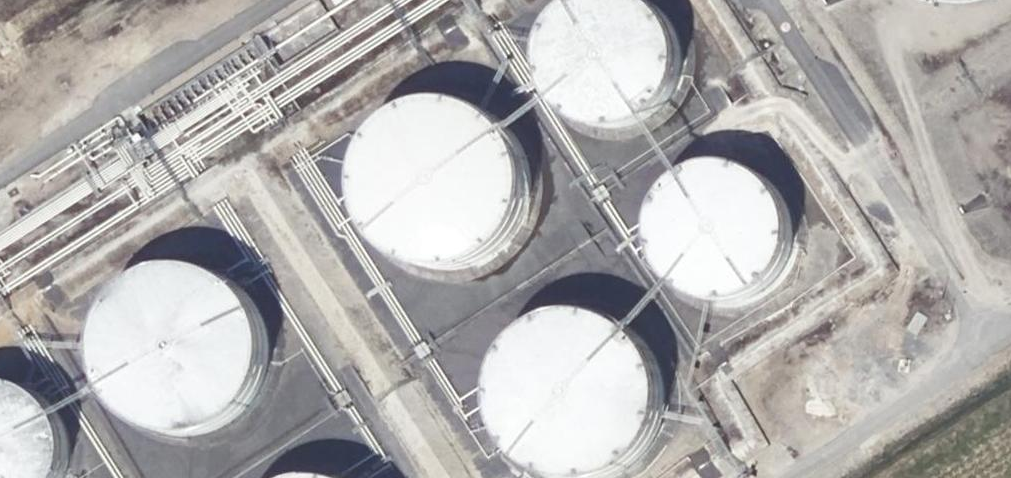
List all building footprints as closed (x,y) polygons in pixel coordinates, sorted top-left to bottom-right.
[(539,8),(519,33),(512,64),(519,95),(538,120),(567,134),(599,134),(628,120),(647,96),(655,65),(648,34),(629,9),(610,0),(557,0),(539,8)] [(335,169),(335,206),(350,241),(377,266),(413,278),(449,274),(481,256),(504,226),(512,190),(505,153),(483,123),(451,104),(414,100),(379,111),(351,136),(335,169)] [(756,260),(763,229),(756,198),(737,173),(708,159),(676,158),(647,172),(627,197),(620,227),(626,259),(646,284),(675,298),(707,298),(735,285),(756,260)] [(256,383),(264,347),(256,312),(236,282),(205,264),(168,259),(134,270),(107,294),(91,327),(91,364),(105,397),(132,422),(167,433),(203,430),(234,412),(256,383)] [(478,376),(478,412),(492,445),(519,470),(545,477),(581,477),(589,477),(621,460),(642,431),(650,395),(643,360),(622,330),(591,312),(555,308),(520,319),(493,343),(478,376)] [(61,451),(54,419),(35,395),(6,380),(0,380),(0,477),(55,477),(61,451)] [(340,467),(303,462),(268,473),(263,477),(359,477),(340,467)]
